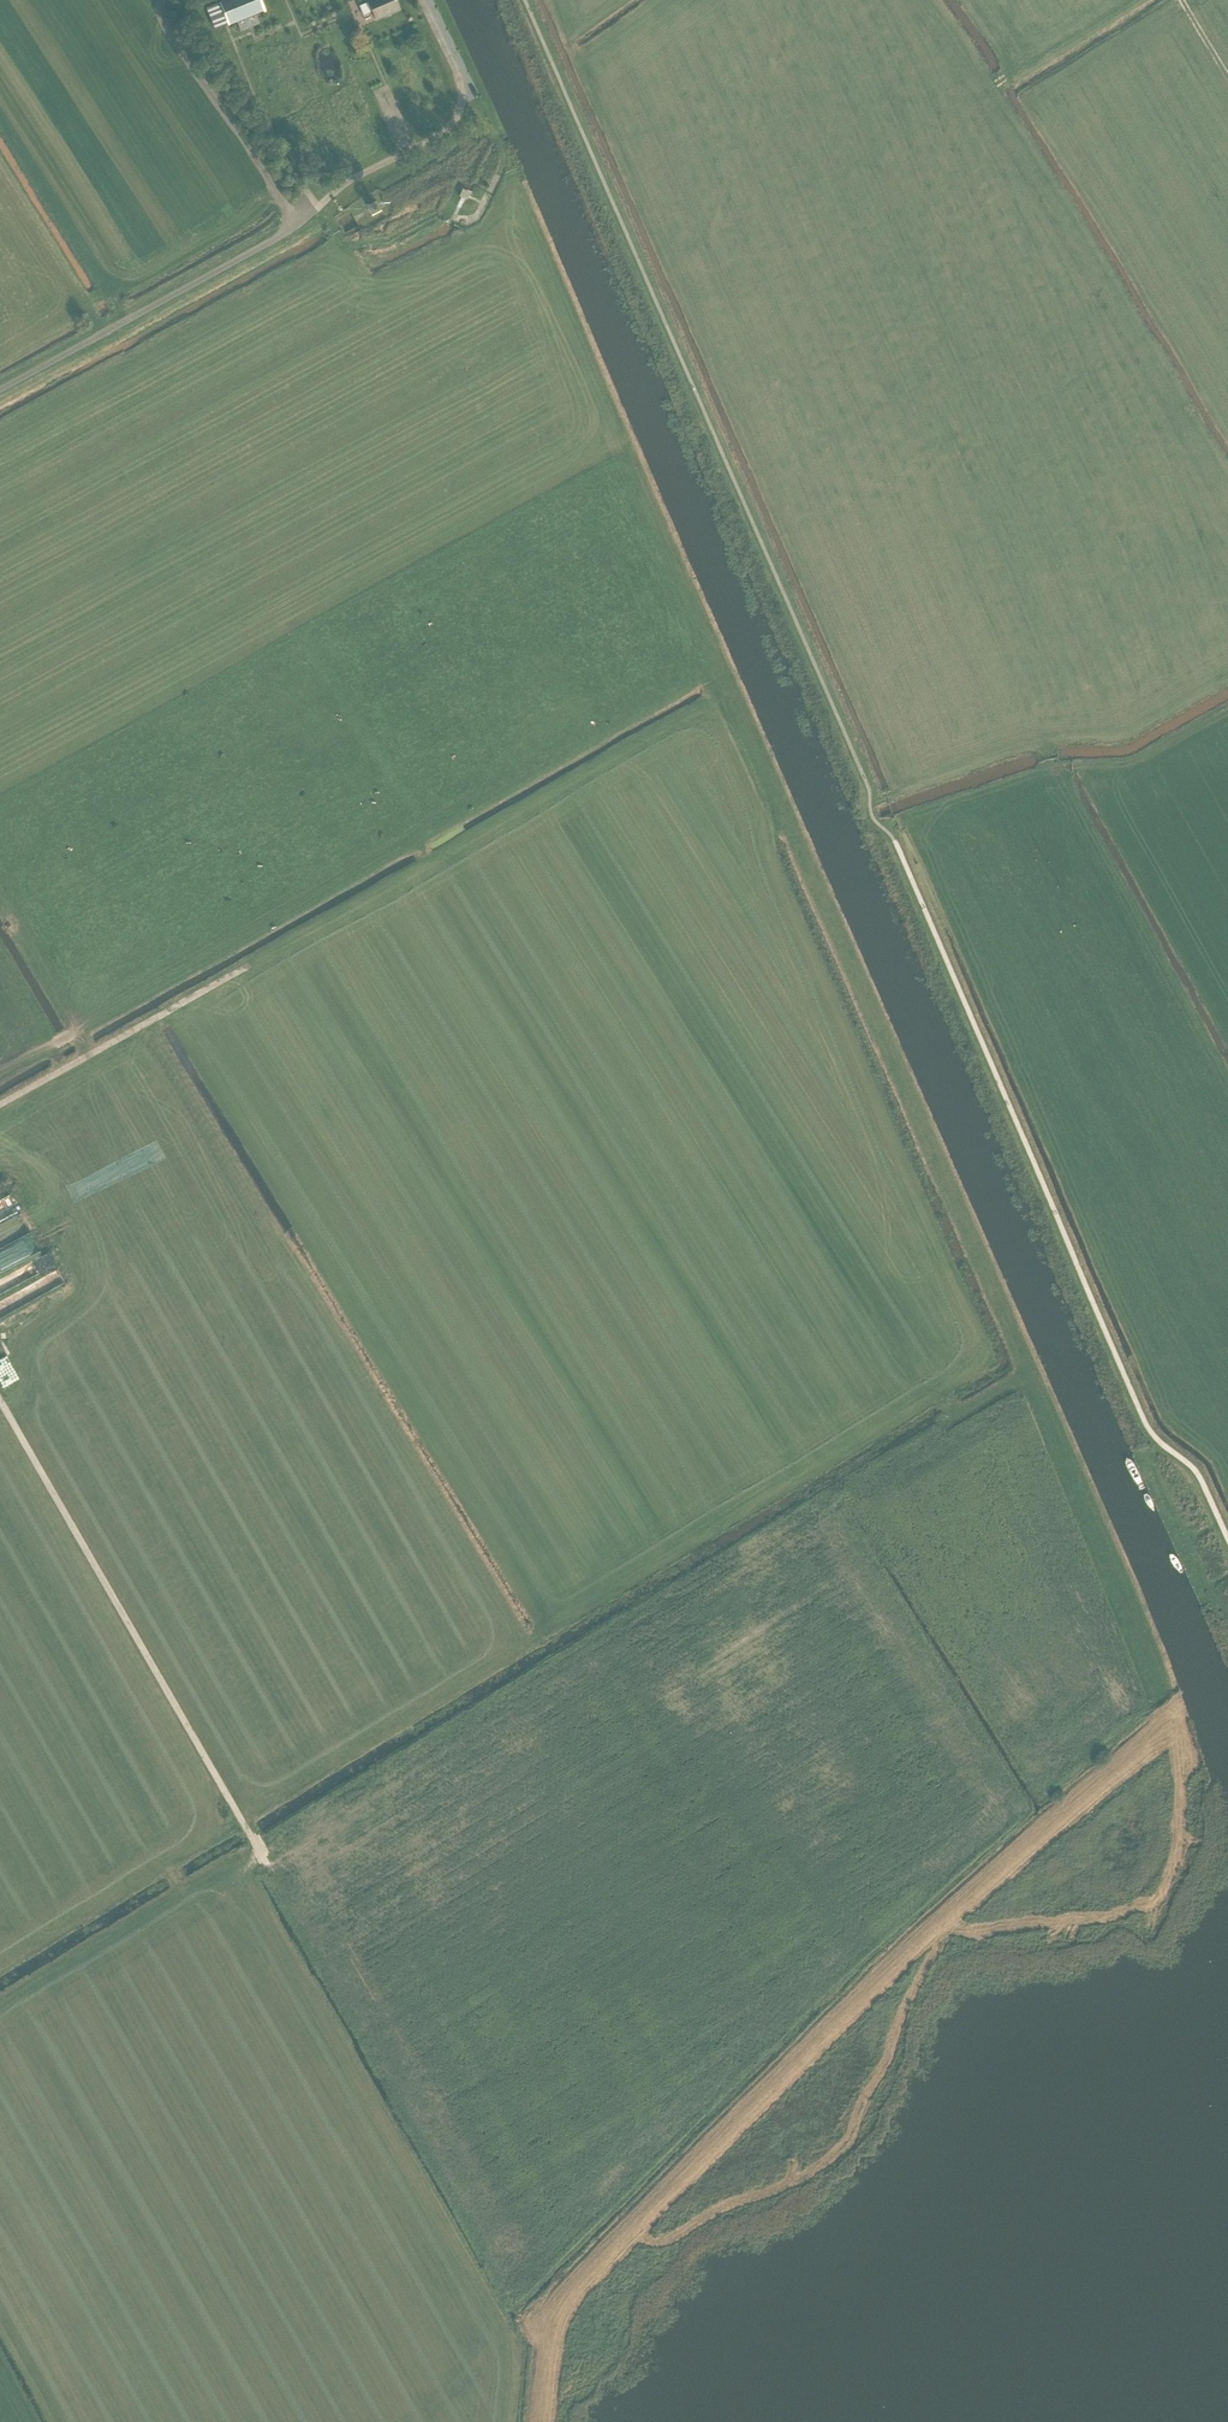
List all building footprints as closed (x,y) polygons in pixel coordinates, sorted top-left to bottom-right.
[(206,10),(215,32),(228,26),(229,27),(237,23),(256,16),(264,12),(259,0),(226,0),(219,3),(220,4),(206,10)] [(360,6),(364,16),(372,13),(376,21),(400,10),(395,0),(373,0),(368,2),(368,3),(360,6)] [(495,193),(501,178),(496,176),(489,191),(495,193)] [(368,207),(372,215),(381,211),(377,202),(368,207)] [(468,228),(481,223),(478,215),(465,220),(468,228)] [(18,1258),(8,1239),(0,1243),(0,1267),(18,1258)] [(24,1263),(14,1269),(22,1284),(33,1278),(24,1263)] [(17,1283),(13,1274),(0,1279),(0,1290),(17,1283)]
